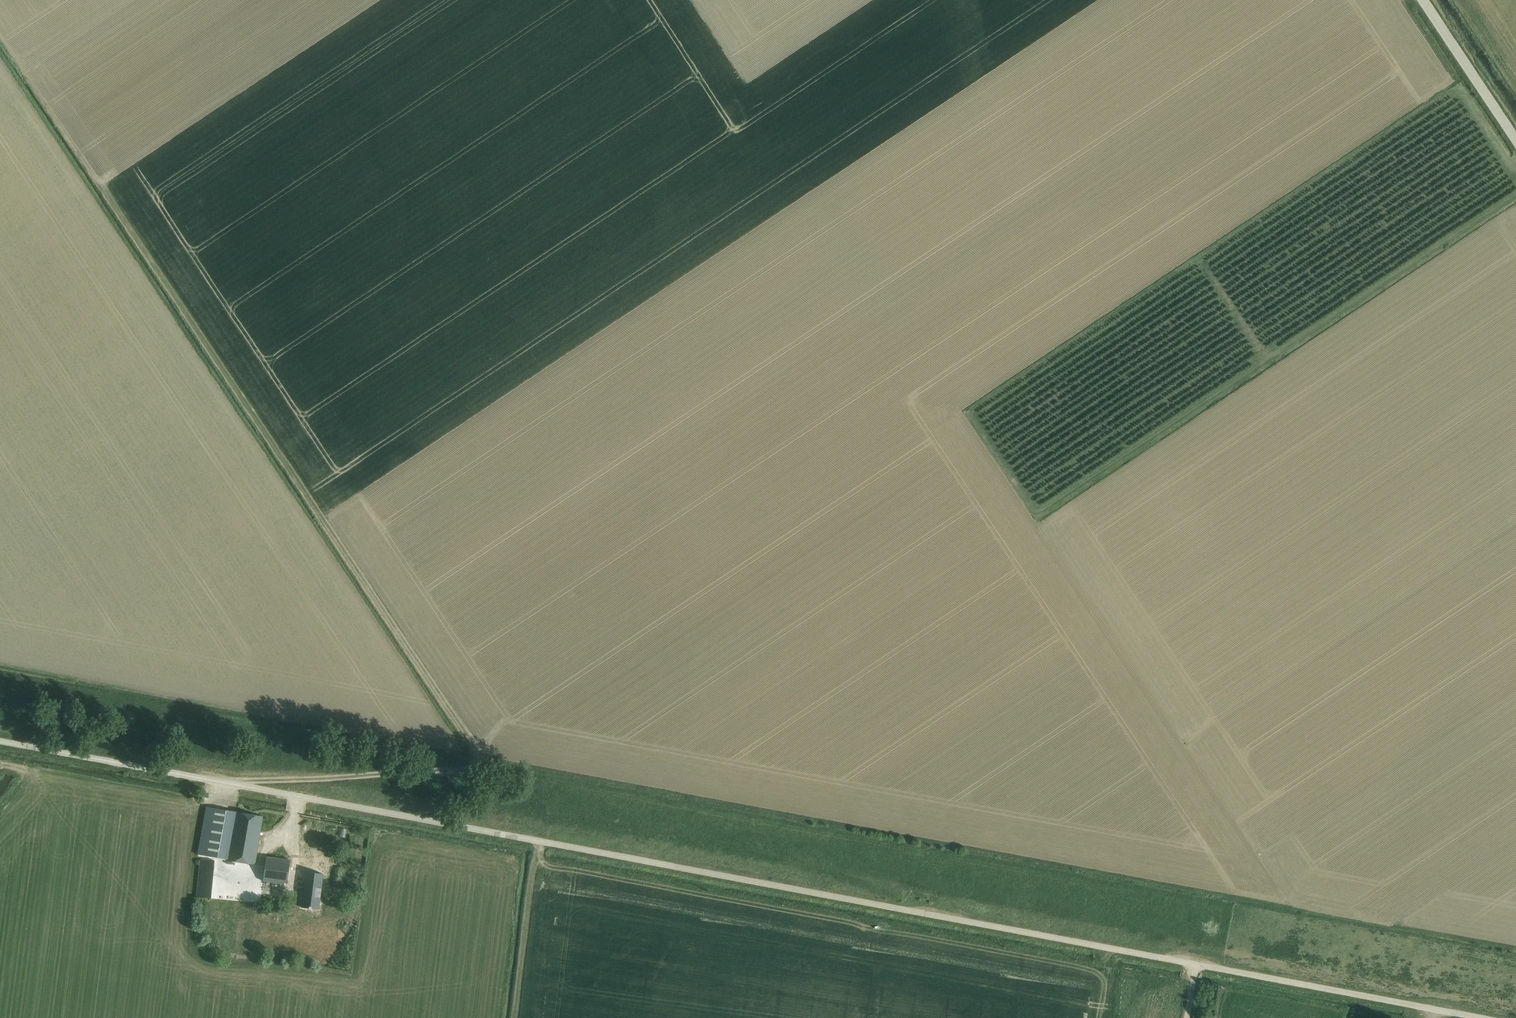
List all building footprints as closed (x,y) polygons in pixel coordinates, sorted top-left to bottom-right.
[(207,807),(198,855),(227,860),(226,861),(256,865),(263,817),(207,807)] [(258,856),(255,881),(283,884),(287,882),(290,860),(258,856)] [(200,859),(196,897),(211,898),(215,861),(200,859)] [(294,896),(293,907),(301,909),(315,910),(316,894),(318,895),(319,890),(317,890),(318,883),(333,885),(334,874),(325,872),(326,867),(300,864),(298,881),(305,881),(303,894),(294,896)]
